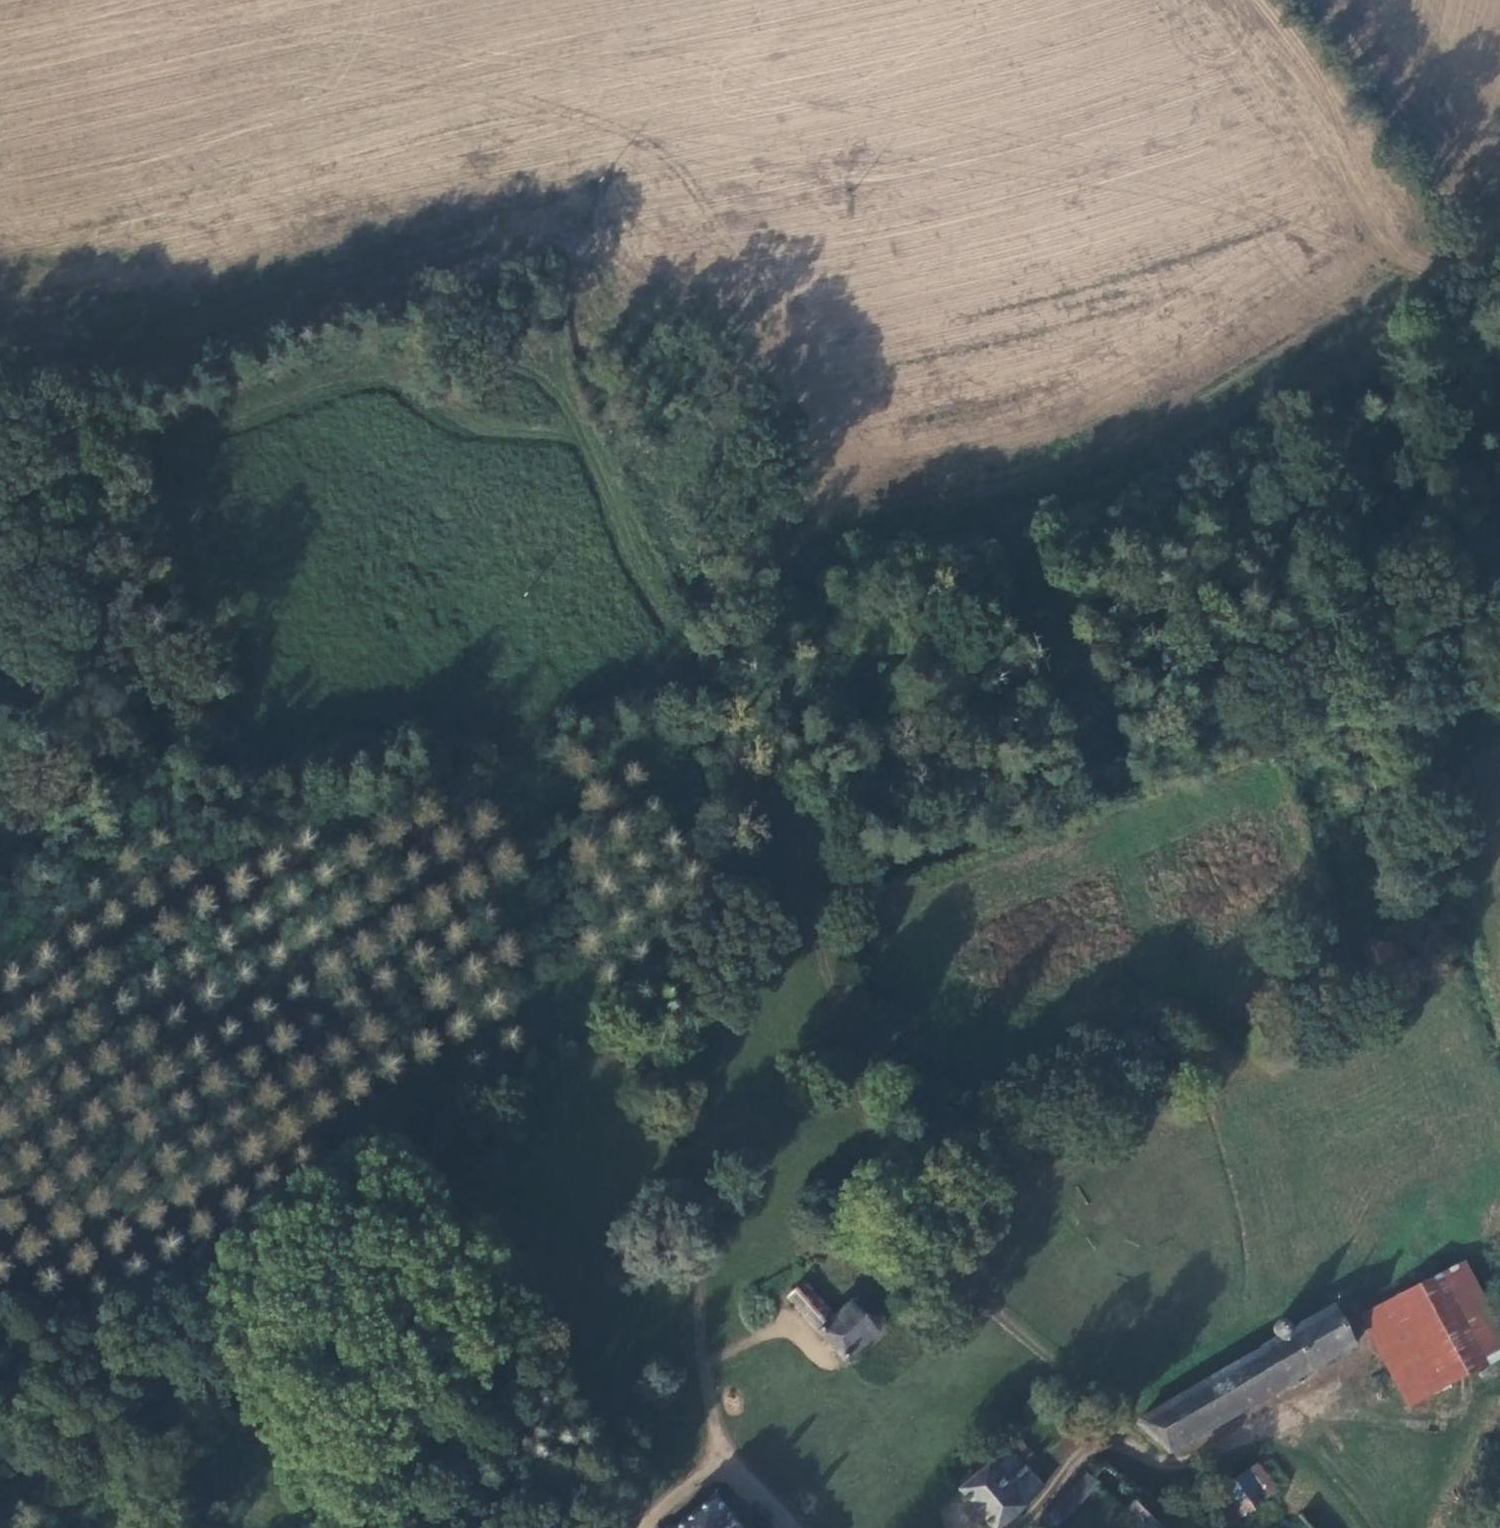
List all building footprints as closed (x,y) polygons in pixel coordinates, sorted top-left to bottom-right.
[(1361,1317),(1410,1408),(1499,1360),(1499,1332),(1466,1264),(1361,1317)] [(804,1285),(788,1297),(844,1364),(870,1343),(875,1338),(878,1332),(880,1325),(880,1319),(870,1305),(851,1305),(833,1319),(804,1285)] [(1140,1423),(1136,1427),(1173,1447),(1354,1342),(1335,1309),(1293,1332),(1291,1329),(1288,1327),(1283,1327),(1279,1328),(1275,1330),(1273,1334),(1272,1338),(1273,1343),(1138,1421),(1140,1423)] [(991,1527),(1000,1527),(1044,1490),(1024,1466),(1034,1457),(1021,1442),(959,1491),(991,1527)] [(1229,1525),(1272,1495),(1288,1484),(1271,1460),(1213,1501),(1229,1525)] [(1097,1485),(1091,1480),(1087,1476),(1041,1524),(1045,1527),(1057,1527),(1097,1485)] [(1174,1523),(1145,1495),(1125,1516),(1138,1527),(1171,1527),(1174,1523)] [(678,1527),(736,1527),(713,1500),(678,1527)]
